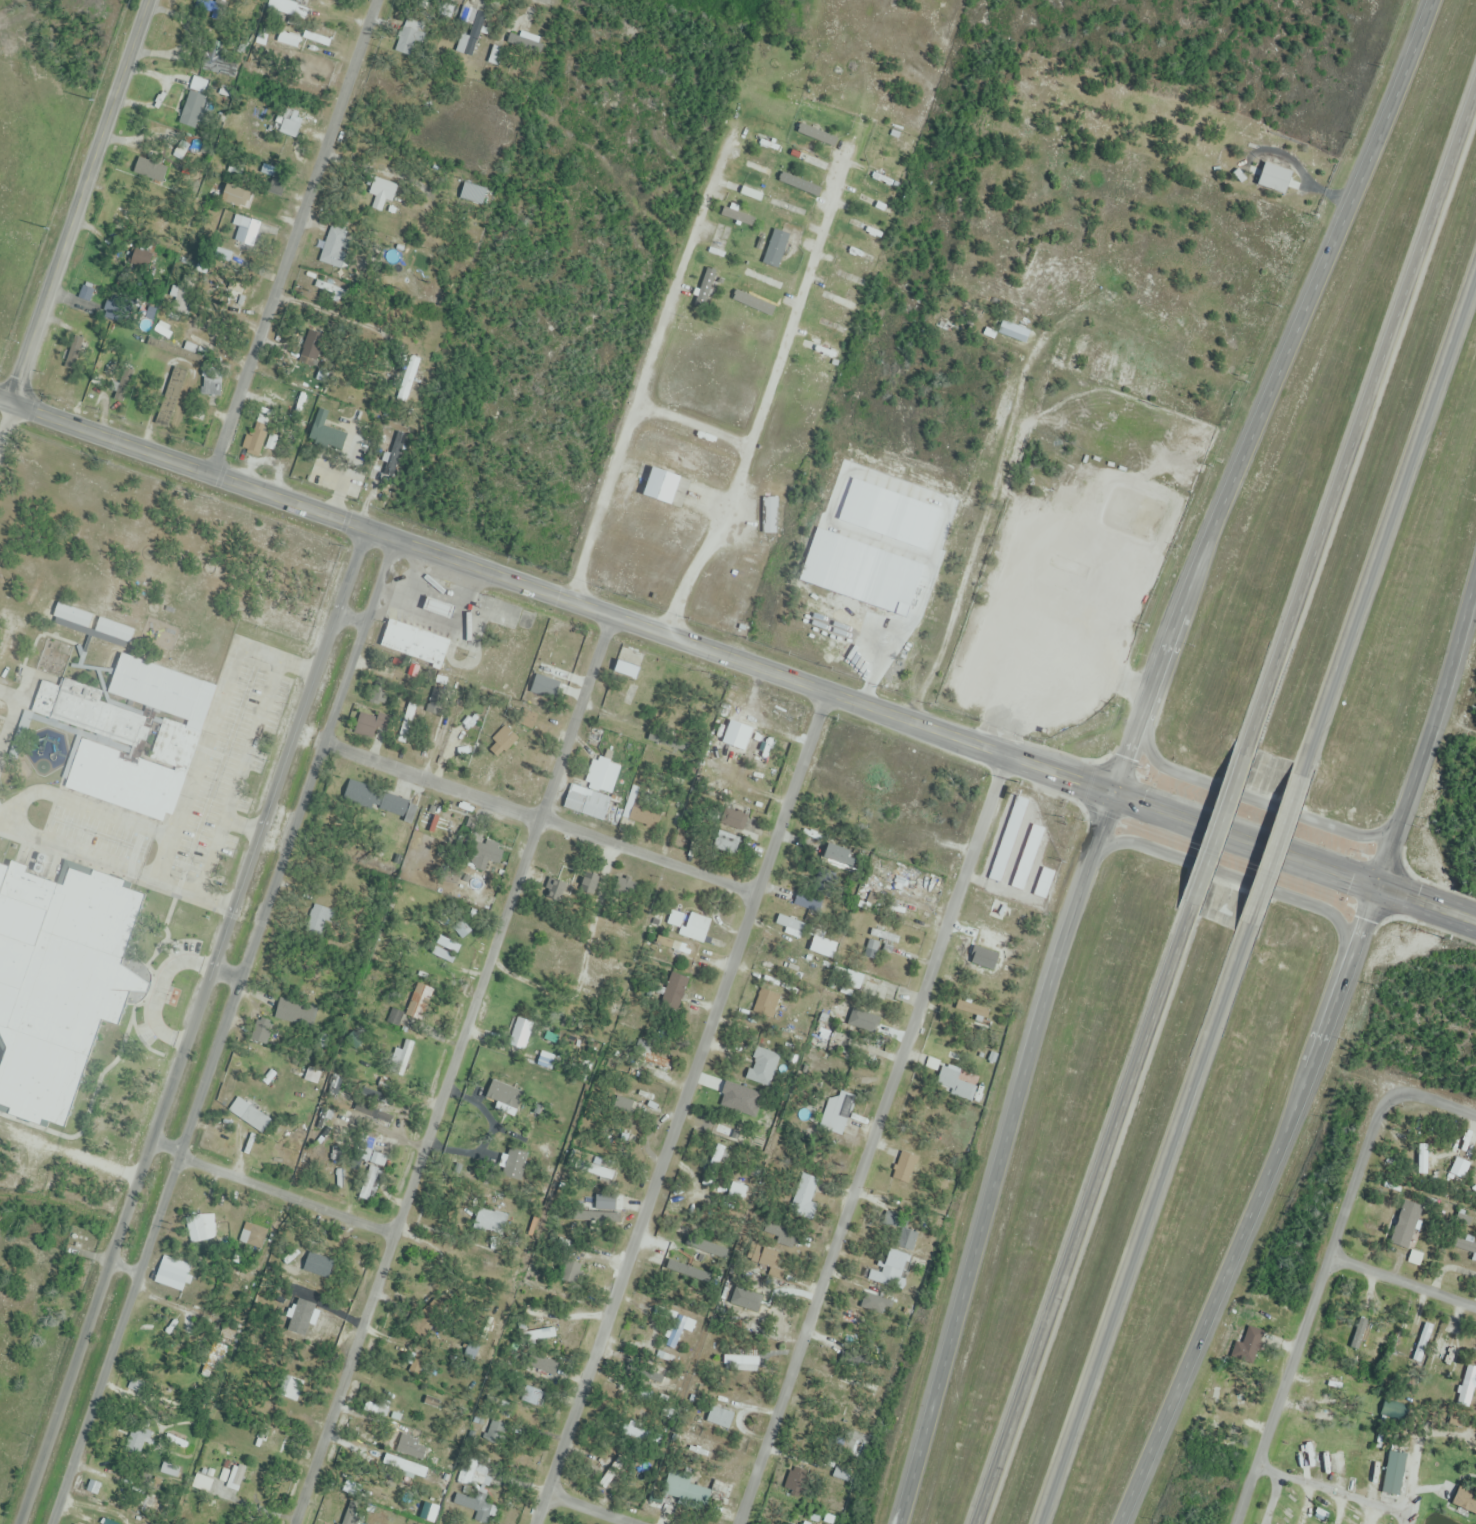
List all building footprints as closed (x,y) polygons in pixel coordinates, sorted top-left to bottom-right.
[(297,18),(301,7),(284,0),(270,0),(268,7),(297,18)] [(471,24),(476,12),(459,4),(453,16),(471,24)] [(412,57),(426,25),(408,18),(394,50),(412,57)] [(527,35),(526,40),(508,33),(505,43),(541,57),(547,42),(527,35)] [(469,57),(476,40),(462,34),(455,51),(469,57)] [(201,69),(235,78),(239,60),(206,51),(201,69)] [(196,129),(211,83),(193,77),(178,123),(196,129)] [(150,176),(152,162),(138,159),(135,174),(150,176)] [(1284,195),(1293,173),(1264,162),(1255,184),(1284,195)] [(281,193),(283,176),(272,174),(270,192),(281,193)] [(384,202),(395,202),(395,181),(371,181),(371,197),(373,197),(373,210),(384,210),(384,202)] [(460,196),(482,206),(488,191),(466,182),(460,196)] [(219,200),(245,210),(251,193),(225,184),(219,200)] [(750,226),(753,218),(724,207),(721,216),(750,226)] [(167,235),(172,223),(155,214),(149,226),(167,235)] [(259,222),(239,218),(233,247),(253,252),(259,222)] [(341,264),(350,233),(330,228),(322,258),(341,264)] [(759,261),(776,268),(790,236),(772,228),(759,261)] [(129,262),(147,270),(156,251),(138,242),(129,262)] [(695,303),(709,307),(719,272),(705,268),(695,303)] [(743,274),(782,293),(786,287),(746,268),(743,274)] [(323,290),(336,297),(341,289),(328,282),(323,290)] [(244,300),(249,292),(234,284),(229,292),(244,300)] [(1025,344),(1030,331),(1002,321),(997,333),(1025,344)] [(835,358),(837,349),(806,340),(803,350),(835,358)] [(312,378),(319,351),(303,347),(296,373),(312,378)] [(168,429),(186,371),(173,367),(155,424),(168,429)] [(221,370),(201,371),(202,396),(222,396),(221,370)] [(340,433),(324,426),(329,414),(320,409),(307,438),(333,449),(340,433)] [(240,448),(256,457),(270,431),(256,422),(240,448)] [(669,505),(678,477),(649,467),(640,496),(669,505)] [(777,535),(777,498),(761,498),(761,535),(777,535)] [(71,630),(107,643),(113,626),(77,614),(71,630)] [(379,649),(441,667),(449,639),(387,622),(379,649)] [(77,646),(39,636),(34,655),(29,654),(26,665),(99,686),(103,671),(73,663),(77,646)] [(645,656),(622,647),(612,671),(634,680),(645,656)] [(208,682),(118,656),(105,701),(100,699),(103,690),(62,679),(60,687),(41,682),(30,721),(39,724),(33,745),(70,756),(67,768),(28,757),(23,774),(69,787),(61,814),(71,817),(78,794),(124,807),(102,885),(118,890),(117,891),(147,899),(208,682)] [(352,732),(371,741),(380,721),(361,713),(352,732)] [(723,746),(746,755),(755,731),(732,722),(723,746)] [(494,757),(516,757),(516,729),(494,729),(494,757)] [(763,766),(775,742),(762,736),(750,760),(763,766)] [(563,810),(613,825),(621,799),(612,797),(621,766),(593,758),(585,784),(572,780),(563,810)] [(343,800),(412,824),(418,806),(349,782),(343,800)] [(29,816),(46,822),(58,790),(41,784),(29,816)] [(643,800),(645,791),(633,787),(623,818),(656,829),(664,807),(643,800)] [(417,830),(450,839),(457,817),(424,807),(417,830)] [(746,817),(723,808),(717,825),(740,833),(746,817)] [(1011,887),(1023,891),(1044,829),(1032,825),(1011,887)] [(48,845),(83,858),(89,843),(53,830),(48,845)] [(709,850),(733,857),(739,839),(714,831),(709,850)] [(464,864),(486,871),(489,861),(498,864),(502,852),(492,849),(493,846),(472,839),(464,864)] [(843,868),(849,852),(827,844),(821,860),(843,868)] [(892,867),(874,862),(868,880),(886,886),(892,867)] [(920,899),(926,882),(920,880),(922,872),(907,868),(899,892),(920,899)] [(1052,872),(1042,869),(1036,894),(1046,897),(1052,872)] [(639,886),(620,876),(613,890),(632,900),(639,886)] [(793,905),(817,915),(824,898),(800,888),(793,905)] [(916,907),(893,898),(888,912),(911,921),(916,907)] [(1005,924),(1012,907),(994,900),(987,917),(1005,924)] [(332,911),(315,904),(304,931),(322,938),(332,911)] [(680,929),(678,936),(703,944),(711,921),(687,913),(686,916),(671,911),(666,925),(680,929)] [(805,924),(779,915),(775,925),(785,928),(783,934),(800,939),(805,924)] [(969,961),(996,971),(1006,941),(980,931),(969,961)] [(663,948),(686,959),(691,950),(667,939),(663,948)] [(808,951),(831,960),(835,950),(813,941),(808,951)] [(533,960),(555,968),(560,955),(538,947),(533,960)] [(889,984),(846,970),(841,986),(884,1000),(889,984)] [(649,989),(645,1001),(678,1012),(682,1000),(649,989)] [(752,1011),(772,1018),(780,996),(761,989),(752,1011)] [(989,1011),(958,1000),(955,1008),(986,1019),(989,1011)] [(883,1018),(836,1005),(832,1017),(880,1030),(883,1018)] [(387,1023),(408,1032),(414,1018),(393,1009),(387,1023)] [(524,1050),(533,1023),(517,1017),(508,1044),(524,1050)] [(632,1055),(668,1070),(672,1061),(636,1046),(632,1055)] [(401,1074),(411,1054),(398,1047),(388,1067),(401,1074)] [(317,1084),(321,1074),(309,1069),(305,1080),(317,1084)] [(970,1102),(976,1087),(956,1080),(951,1095),(970,1102)] [(835,1100),(833,1098),(819,1123),(838,1133),(857,1099),(841,1090),(835,1100)] [(632,1101),(615,1095),(610,1112),(627,1117),(632,1101)] [(261,1133),(271,1120),(238,1098),(229,1111),(261,1133)] [(355,1111),(387,1123),(391,1114),(359,1102),(355,1111)] [(762,1152),(771,1135),(760,1129),(751,1147),(762,1152)] [(727,1149),(719,1145),(702,1181),(709,1185),(727,1149)] [(892,1179),(913,1185),(920,1160),(899,1154),(892,1179)] [(1471,1162),(1459,1156),(1448,1181),(1460,1187),(1471,1162)] [(610,1179),(611,1168),(589,1166),(588,1177),(610,1179)] [(380,1171),(370,1167),(359,1197),(369,1200),(380,1171)] [(818,1179),(801,1174),(789,1212),(806,1217),(818,1179)] [(728,1197),(743,1203),(749,1189),(734,1182),(728,1197)] [(1423,1207),(1404,1201),(1390,1245),(1409,1251),(1423,1207)] [(495,1227),(501,1229),(506,1217),(479,1208),(472,1228),(492,1235),(495,1227)] [(201,1212),(185,1215),(191,1243),(207,1240),(201,1212)] [(610,1228),(610,1212),(589,1212),(589,1228),(610,1228)] [(262,1250),(268,1229),(246,1222),(239,1243),(262,1250)] [(796,1250),(802,1236),(770,1224),(766,1234),(777,1238),(776,1242),(796,1250)] [(691,1260),(706,1267),(720,1239),(706,1231),(691,1260)] [(917,1240),(893,1232),(880,1272),(869,1268),(866,1278),(900,1290),(917,1240)] [(1454,1237),(1451,1247),(1474,1254),(1471,1264),(1475,1265),(1475,1244),(1454,1237)] [(777,1253),(763,1247),(757,1263),(771,1269),(777,1253)] [(302,1270),(328,1277),(333,1259),(308,1252),(302,1270)] [(182,1291),(190,1269),(162,1258),(154,1281),(182,1291)] [(692,1266),(667,1263),(665,1276),(690,1279),(692,1266)] [(860,1307),(882,1315),(887,1300),(865,1292),(860,1307)] [(728,1295),(728,1306),(759,1306),(759,1295),(728,1295)] [(288,1317),(331,1332),(334,1324),(291,1309),(288,1317)] [(697,1323),(678,1315),(665,1345),(675,1350),(684,1330),(692,1334),(697,1323)] [(1433,1326),(1426,1324),(1414,1360),(1421,1362),(1433,1326)] [(1266,1334),(1250,1326),(1241,1343),(1238,1341),(1230,1357),(1249,1367),(1266,1334)] [(524,1334),(525,1343),(540,1340),(538,1332),(524,1334)] [(1446,1341),(1438,1340),(1435,1358),(1442,1359),(1446,1341)] [(215,1380),(229,1348),(214,1342),(201,1374),(215,1380)] [(553,1378),(560,1366),(531,1352),(525,1364),(553,1378)] [(757,1371),(757,1352),(723,1352),(723,1371),(757,1371)] [(631,1372),(661,1386),(665,1377),(635,1362),(631,1372)] [(1475,1393),(1475,1373),(1468,1370),(1457,1400),(1471,1406),(1475,1393)] [(296,1403),(305,1384),(290,1377),(280,1396),(296,1403)] [(538,1407),(543,1392),(522,1385),(517,1400),(538,1407)] [(649,1407),(651,1394),(637,1391),(635,1404),(649,1407)] [(728,1431),(734,1414),(712,1405),(705,1422),(728,1431)] [(151,1432),(136,1425),(124,1450),(140,1457),(151,1432)] [(262,1452),(285,1454),(288,1428),(265,1426),(262,1452)] [(432,1446),(401,1435),(395,1452),(426,1463),(432,1446)] [(707,1456),(709,1450),(689,1441),(686,1446),(707,1456)] [(1382,1493),(1399,1496),(1406,1455),(1389,1452),(1382,1493)] [(428,1469),(385,1455),(381,1469),(423,1483),(428,1469)] [(461,1486),(492,1486),(492,1465),(461,1465),(461,1486)] [(228,1483),(238,1486),(244,1471),(234,1467),(228,1483)] [(272,1474),(253,1469),(244,1500),(263,1506),(272,1474)] [(654,1508),(677,1514),(681,1500),(725,1511),(732,1484),(714,1479),(711,1490),(688,1484),(690,1477),(663,1470),(654,1508)] [(1475,1516),(1475,1495),(1459,1487),(1451,1505),(1475,1516)] [(453,1502),(487,1517),(492,1506),(459,1490),(453,1502)] [(140,1513),(160,1519),(167,1499),(146,1492),(140,1513)] [(346,1511),(340,1523),(354,1523),(358,1517),(346,1511)]
